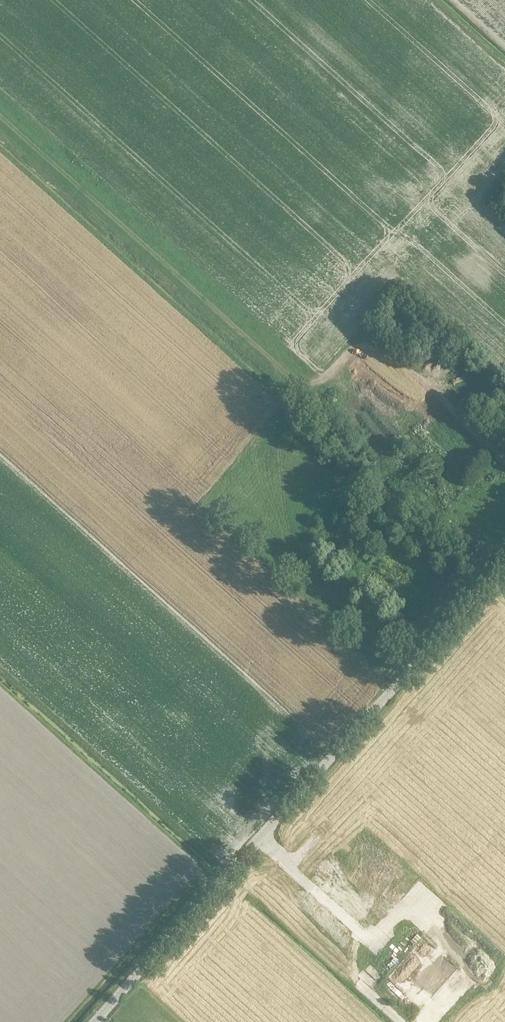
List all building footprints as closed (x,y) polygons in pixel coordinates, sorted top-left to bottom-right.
[(433,562),(443,551),(436,545),(426,556),(433,562)]
